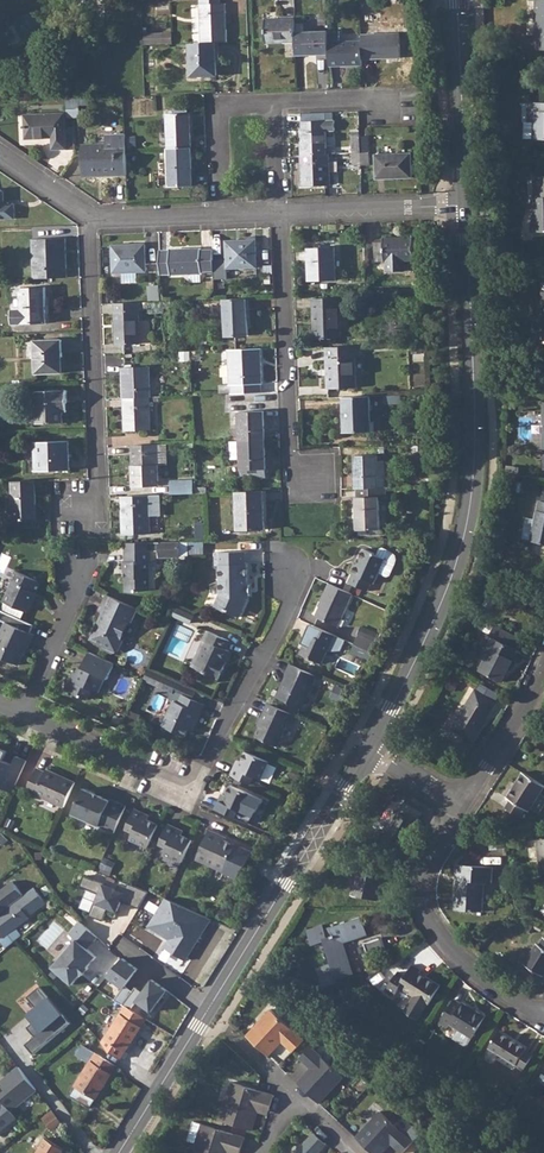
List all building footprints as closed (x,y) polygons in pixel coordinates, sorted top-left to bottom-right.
[(220,3),(200,4),(201,43),(217,42),(228,42),(226,3),(220,3)] [(296,32),(295,18),(266,20),(267,43),(296,42),(296,32)] [(328,31),(296,32),(296,42),(297,55),(329,54),(328,31)] [(339,31),(328,31),(329,54),(330,66),(362,64),(362,58),(361,41),(340,41),(339,31)] [(399,33),(361,35),(361,41),(362,58),(400,56),(399,33)] [(160,34),(145,34),(145,43),(161,42),(160,34)] [(201,43),(189,43),(192,76),(218,74),(217,42),(201,43)] [(531,102),(530,122),(525,122),(526,137),(543,138),(543,102),(531,102)] [(66,124),(65,112),(25,114),(26,138),(53,136),(54,149),(76,147),(76,134),(75,126),(75,124),(66,124)] [(168,114),(169,148),(191,147),(190,113),(168,114)] [(301,130),(302,154),(327,153),(326,130),(335,129),(334,119),(302,121),(302,130),(301,130)] [(126,150),(126,133),(106,134),(106,143),(83,144),(85,176),(127,174),(126,150)] [(360,134),(352,135),(353,152),(361,152),(360,134)] [(169,148),(167,148),(169,187),(193,186),(191,147),(169,148)] [(369,151),(361,152),(361,164),(369,164),(369,151)] [(361,152),(353,152),(353,164),(361,164),(361,152)] [(327,153),(302,154),(303,184),(330,183),(329,153),(327,153)] [(411,153),(375,154),(376,178),(412,177),(411,153)] [(533,210),(533,231),(543,230),(543,176),(535,176),(535,197),(539,197),(540,209),(533,210)] [(14,218),(13,203),(3,203),(2,190),(0,188),(0,219),(14,218)] [(246,239),(226,241),(226,268),(256,267),(255,236),(247,236),(246,239)] [(383,239),(375,239),(376,259),(385,259),(385,261),(387,261),(387,270),(404,269),(404,260),(414,260),(413,236),(383,237),(383,239)] [(33,239),(34,279),(67,277),(65,238),(33,239)] [(145,245),(112,246),(113,273),(147,271),(145,245)] [(334,246),(310,247),(311,280),(336,279),(334,246)] [(171,250),(160,251),(161,274),(171,273),(171,275),(203,274),(203,271),(214,271),(213,249),(202,250),(202,248),(171,249),(171,250)] [(21,310),(12,310),(13,324),(47,323),(45,287),(20,288),(21,310)] [(344,296),(313,297),(314,337),(341,337),(340,308),(344,308),(344,296)] [(247,298),(224,299),(225,336),(248,335),(247,298)] [(139,303),(114,304),(116,345),(141,344),(139,303)] [(62,340),(35,341),(36,374),(60,373),(60,356),(63,356),(62,340)] [(360,345),(327,347),(328,388),(356,387),(356,357),(360,357),(360,345)] [(261,348),(229,349),(230,385),(232,385),(232,394),(262,393),(261,384),(262,383),(261,348)] [(122,368),(123,398),(150,398),(151,397),(150,367),(122,368)] [(62,412),(62,402),(67,402),(66,390),(35,391),(37,424),(63,422),(62,412)] [(400,395),(384,395),(385,403),(400,403),(400,395)] [(371,396),(343,397),(345,432),(371,431),(371,396)] [(150,398),(123,398),(125,431),(150,429),(150,398)] [(238,412),(239,441),(265,440),(264,411),(238,412)] [(68,440),(36,441),(37,471),(70,469),(68,440)] [(239,441),(230,441),(231,459),(240,459),(241,477),(256,477),(256,469),(266,469),(265,440),(239,441)] [(157,445),(131,446),(133,487),(159,486),(157,445)] [(355,455),(356,488),(357,488),(386,487),(385,461),(378,460),(378,455),(355,455)] [(35,480),(12,481),(14,519),(36,518),(35,480)] [(193,493),(193,480),(171,481),(172,494),(193,493)] [(386,487),(357,488),(357,497),(356,497),(357,529),(380,529),(379,500),(386,499),(386,487)] [(263,491),(236,492),(237,530),(265,529),(263,491)] [(531,540),(543,542),(543,492),(542,501),(540,500),(531,540)] [(160,495),(122,496),(123,534),(150,533),(150,515),(161,515),(160,495)] [(199,533),(185,533),(186,540),(207,540),(207,523),(198,524),(199,533)] [(124,561),(123,561),(123,570),(125,570),(126,592),(136,592),(138,589),(150,589),(149,560),(150,560),(150,550),(159,550),(159,556),(180,556),(179,541),(124,542),(124,561)] [(358,563),(355,562),(350,572),(353,573),(349,582),(368,591),(372,582),(375,584),(380,573),(387,576),(390,575),(396,563),(396,561),(396,557),(395,556),(395,554),(392,552),(390,551),(384,549),(381,550),(378,556),(375,555),(375,552),(366,548),(364,550),(360,558),(358,563)] [(218,595),(216,600),(226,604),(227,610),(239,615),(247,598),(247,592),(243,591),(243,584),(246,584),(245,562),(243,562),(243,549),(213,550),(213,563),(217,563),(218,595)] [(13,582),(4,601),(25,611),(39,581),(15,570),(10,581),(13,582)] [(353,594),(328,583),(320,601),(322,602),(316,616),(338,626),(339,624),(341,625),(344,619),(342,618),(353,594)] [(110,595),(103,611),(106,613),(103,619),(99,622),(91,637),(103,643),(106,648),(113,651),(120,648),(124,641),(121,636),(127,623),(133,620),(137,610),(139,608),(110,595)] [(178,608),(176,616),(194,621),(196,614),(178,608)] [(21,654),(19,653),(24,645),(27,646),(32,635),(29,633),(33,624),(0,609),(0,620),(3,621),(0,629),(0,657),(17,665),(21,654)] [(334,635),(313,625),(309,633),(308,632),(298,652),(321,663),(327,651),(340,651),(345,639),(334,635)] [(207,639),(195,666),(220,677),(225,667),(221,665),(224,659),(225,660),(230,649),(226,648),(230,640),(207,629),(203,637),(207,639)] [(503,643),(490,635),(486,634),(480,646),(490,651),(479,671),(502,682),(508,669),(512,662),(514,663),(520,652),(518,650),(523,640),(509,633),(503,643)] [(357,634),(353,643),(373,652),(377,642),(357,634)] [(114,662),(89,651),(81,666),(80,665),(77,672),(72,670),(64,686),(74,691),(75,694),(86,699),(91,689),(98,692),(105,676),(107,677),(114,662)] [(316,675),(290,663),(286,671),(288,672),(277,696),(302,707),(316,675)] [(151,669),(147,680),(162,687),(167,676),(151,669)] [(173,699),(162,725),(184,735),(188,726),(195,722),(203,702),(173,689),(169,697),(173,699)] [(475,691),(452,728),(471,740),(480,725),(481,726),(495,703),(475,691)] [(296,714),(267,701),(260,719),(263,720),(257,735),(278,744),(288,721),(293,723),(296,714)] [(11,791),(25,759),(15,755),(11,763),(1,759),(5,750),(0,748),(0,787),(11,791)] [(234,766),(230,774),(250,783),(253,776),(260,778),(268,760),(246,751),(241,761),(239,768),(234,766)] [(54,776),(55,773),(46,769),(44,771),(36,767),(25,790),(62,807),(74,781),(61,776),(60,779),(54,776)] [(506,808),(521,817),(526,809),(529,812),(543,787),(543,786),(523,773),(507,797),(511,800),(506,808)] [(219,800),(215,808),(235,817),(238,809),(245,812),(254,793),(232,783),(227,794),(223,801),(219,800)] [(70,812),(114,831),(126,805),(110,797),(109,799),(81,786),(70,812)] [(396,810),(378,840),(401,854),(419,824),(416,822),(421,813),(403,802),(398,812),(396,810)] [(146,819),(139,816),(141,812),(133,808),(124,827),(132,831),(129,838),(148,846),(157,825),(146,819)] [(313,816),(309,813),(304,822),(308,825),(313,816)] [(180,834),(173,831),(175,827),(166,823),(158,842),(165,846),(162,853),(181,861),(191,840),(180,834)] [(224,840),(217,837),(218,834),(209,830),(196,858),(222,871),(235,877),(251,852),(235,844),(234,845),(224,840)] [(536,840),(540,875),(543,875),(543,839),(536,840)] [(101,869),(112,874),(116,864),(105,860),(101,869)] [(457,866),(454,910),(482,912),(484,883),(491,883),(492,868),(457,866)] [(148,891),(128,883),(126,886),(120,883),(117,889),(105,884),(105,883),(95,879),(85,875),(81,885),(99,893),(97,901),(95,900),(89,914),(103,920),(108,906),(118,910),(122,900),(139,907),(148,891)] [(23,894),(13,880),(0,890),(0,911),(23,894)] [(0,911),(0,932),(3,935),(0,937),(0,938),(6,946),(23,934),(16,925),(29,917),(27,915),(45,901),(34,886),(23,894),(0,911)] [(210,917),(165,898),(148,925),(170,938),(165,946),(184,960),(210,917)] [(328,937),(325,929),(324,925),(308,930),(312,945),(325,941),(332,963),(318,967),(324,986),(340,982),(339,978),(355,973),(345,943),(368,935),(362,917),(332,927),(334,935),(328,937)] [(98,937),(81,921),(71,931),(78,938),(53,965),(73,984),(98,956),(89,947),(98,937)] [(382,937),(364,943),(369,958),(387,952),(382,937)] [(525,964),(543,976),(543,938),(539,946),(538,945),(525,964)] [(123,956),(109,975),(124,986),(116,998),(119,1000),(123,1003),(133,989),(126,984),(139,967),(123,956)] [(394,995),(396,992),(400,986),(408,992),(415,996),(407,1009),(420,1017),(428,1003),(429,1004),(440,985),(420,973),(421,970),(413,966),(406,977),(398,972),(387,991),(394,995)] [(123,1003),(131,1008),(138,1000),(152,1010),(168,988),(153,978),(143,991),(136,986),(133,989),(123,1003)] [(73,1021),(41,984),(28,995),(37,1006),(30,1012),(36,1020),(31,1024),(38,1031),(25,1042),(35,1054),(73,1021)] [(126,1050),(146,1018),(131,1008),(123,1003),(119,1000),(112,1008),(120,1014),(105,1037),(126,1050)] [(453,1002),(440,1023),(447,1027),(449,1024),(458,1028),(454,1034),(454,1040),(464,1045),(468,1043),(484,1016),(461,1003),(459,1005),(453,1002)] [(272,1010),(248,1036),(269,1056),(281,1045),(278,1042),(280,1039),(283,1042),(294,1052),(305,1040),(272,1010)] [(498,1032),(488,1048),(523,1068),(532,1054),(525,1050),(526,1048),(498,1032)] [(117,1064),(83,1044),(77,1054),(90,1062),(69,1095),(90,1108),(117,1064)] [(308,1070),(297,1082),(319,1102),(344,1076),(311,1047),(300,1058),(311,1068),(314,1070),(311,1073),(308,1070)] [(0,1097),(10,1110),(38,1089),(20,1066),(0,1081),(8,1091),(0,1097)] [(231,1102),(225,1121),(253,1130),(259,1111),(255,1109),(256,1106),(270,1110),(275,1095),(258,1089),(233,1082),(227,1101),(231,1102)] [(16,1117),(10,1110),(0,1097),(0,1130),(16,1117)] [(44,1118),(54,1130),(63,1122),(53,1110),(44,1118)] [(357,1138),(374,1152),(383,1152),(390,1146),(388,1144),(390,1141),(392,1143),(403,1152),(414,1142),(382,1111),(357,1138)] [(198,1152),(230,1152),(225,1151),(226,1147),(241,1152),(246,1137),(194,1121),(187,1140),(197,1143),(201,1144),(198,1152)] [(297,1152),(319,1152),(327,1144),(316,1134),(297,1152)] [(37,1152),(61,1152),(63,1149),(46,1139),(37,1152)]
